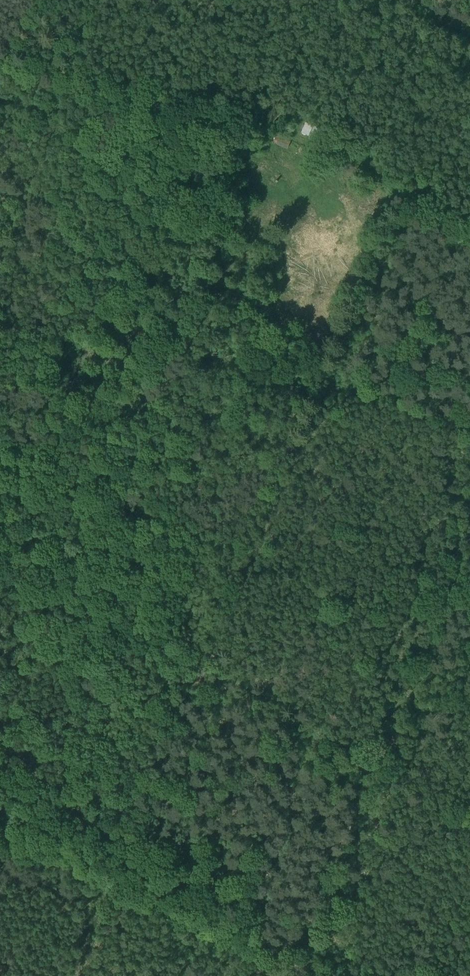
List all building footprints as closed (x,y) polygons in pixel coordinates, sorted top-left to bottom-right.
[(301,132),(308,136),(307,138),(316,142),(321,129),(313,125),(305,122),(301,132)] [(272,143),(287,149),(290,142),(276,135),(272,143)]
